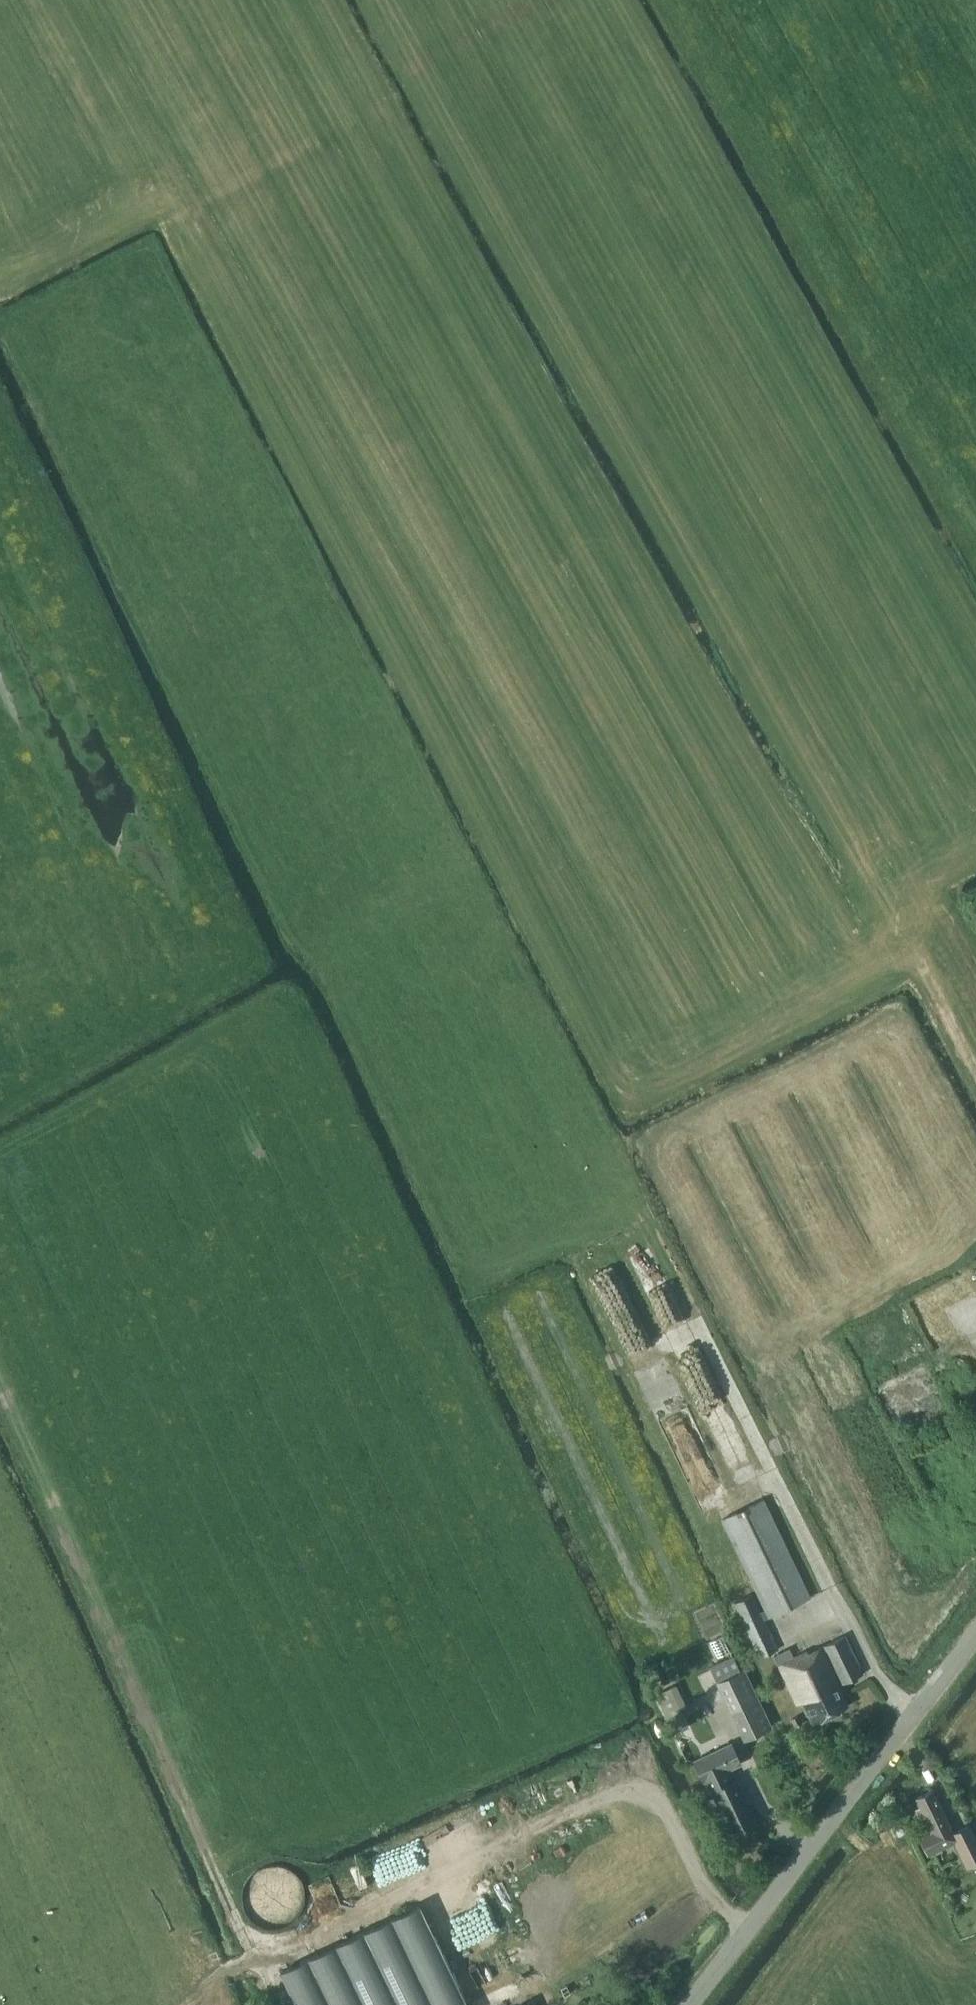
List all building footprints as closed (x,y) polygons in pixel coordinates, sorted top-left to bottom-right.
[(967,1256),(975,1278),(975,1252),(967,1256)] [(766,1609),(761,1611),(753,1594),(735,1602),(760,1657),(779,1649),(765,1618),(811,1597),(766,1499),(724,1518),(766,1609)] [(797,1706),(803,1703),(811,1722),(847,1706),(837,1685),(862,1674),(844,1635),(806,1653),(805,1650),(793,1655),(790,1648),(774,1655),(797,1706)] [(772,1727),(744,1669),(740,1670),(733,1656),(709,1667),(716,1682),(715,1682),(743,1740),(772,1727)] [(654,1668),(644,1672),(648,1680),(658,1675),(654,1668)] [(658,1675),(648,1680),(655,1695),(665,1690),(658,1675)] [(683,1714),(670,1688),(665,1690),(655,1695),(668,1721),(683,1714)] [(738,1763),(729,1743),(692,1760),(706,1792),(709,1791),(729,1833),(753,1822),(733,1778),(725,1782),(720,1771),(738,1763)] [(933,1787),(913,1797),(917,1804),(911,1807),(923,1831),(919,1833),(928,1851),(955,1838),(967,1864),(975,1859),(975,1839),(969,1823),(953,1831),(933,1787)] [(300,2004),(452,2004),(406,1909),(371,1926),(282,1968),(300,2004)] [(532,1995),(511,2004),(537,2004),(532,1995)]
